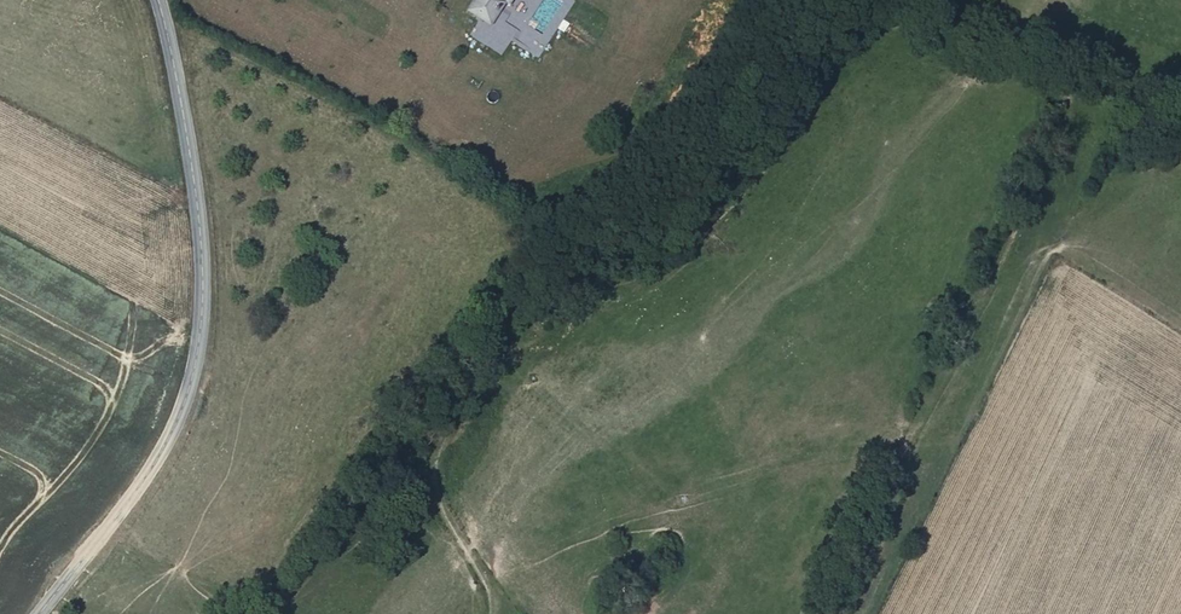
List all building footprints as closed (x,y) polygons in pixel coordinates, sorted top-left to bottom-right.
[(588,5),(595,10),(603,0),(592,0),(588,5)]
